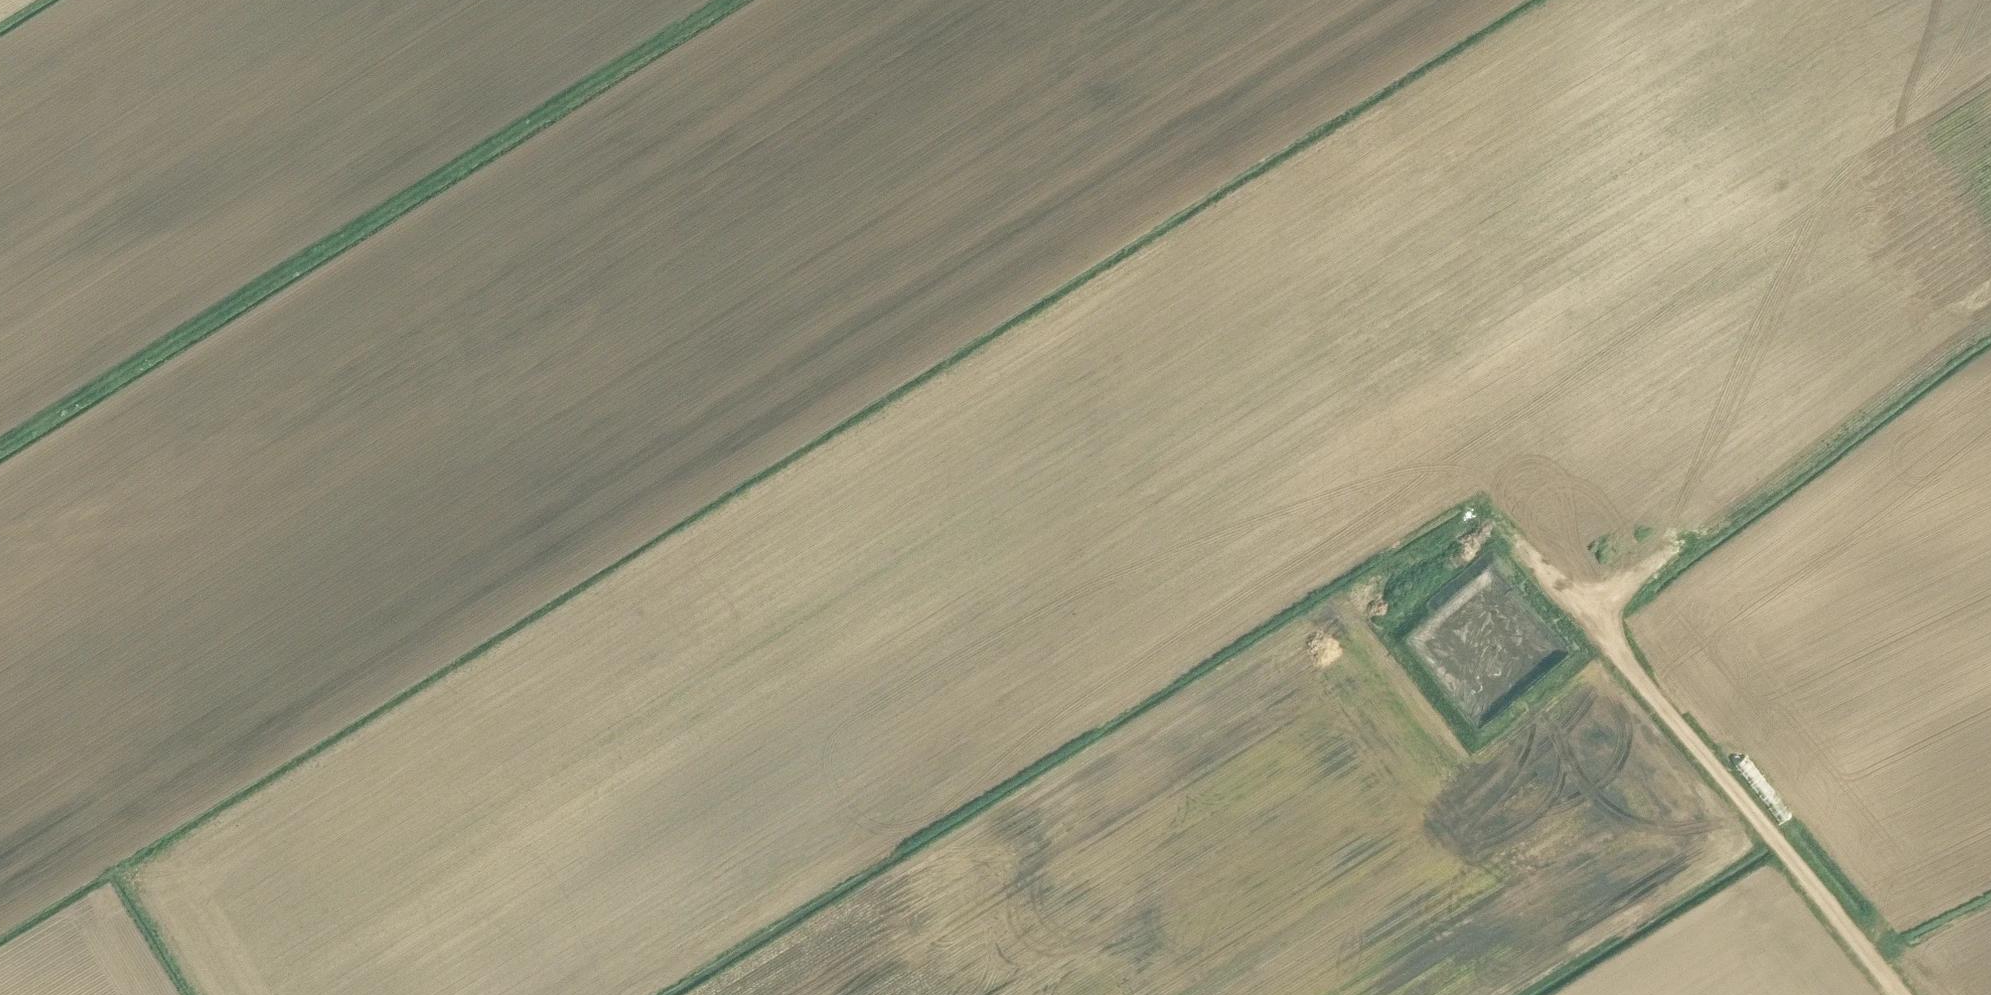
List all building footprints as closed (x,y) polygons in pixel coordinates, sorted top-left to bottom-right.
[(1740,753),(1732,760),(1742,771),(1750,764),(1740,753)]
